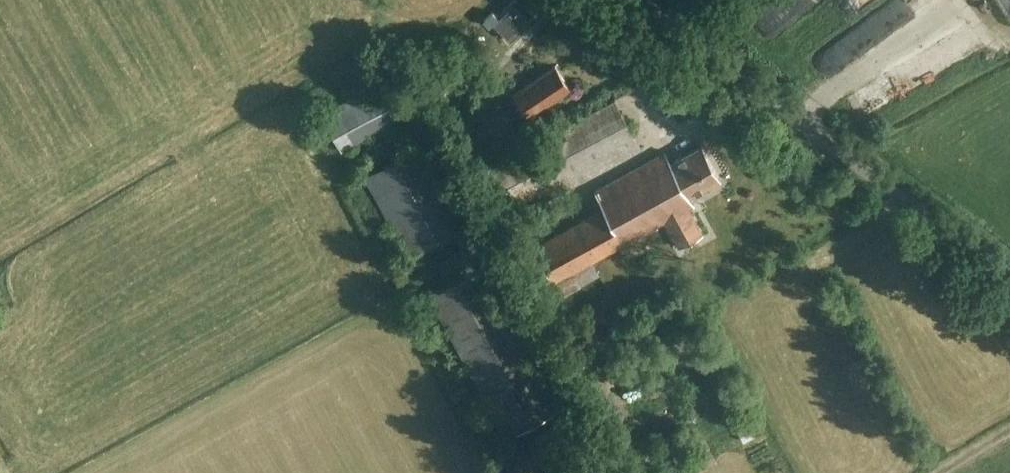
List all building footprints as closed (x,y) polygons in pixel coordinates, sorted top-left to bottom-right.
[(841,53),(830,59),(843,82),(853,76),(841,53)] [(513,93),(528,116),(570,88),(555,65),(513,93)] [(392,74),(322,111),(342,151),(413,112),(392,74)] [(615,99),(488,166),(515,216),(641,148),(615,99)] [(519,138),(504,110),(467,129),(482,158),(519,138)] [(428,141),(362,176),(406,257),(472,220),(428,141)] [(670,162),(665,152),(595,190),(605,208),(533,246),(560,296),(581,286),(572,271),(665,221),(680,248),(703,236),(687,208),(693,204),(688,194),(718,178),(701,146),(670,162)] [(530,348),(487,264),(427,296),(503,437),(557,411),(525,351),(530,348)]
